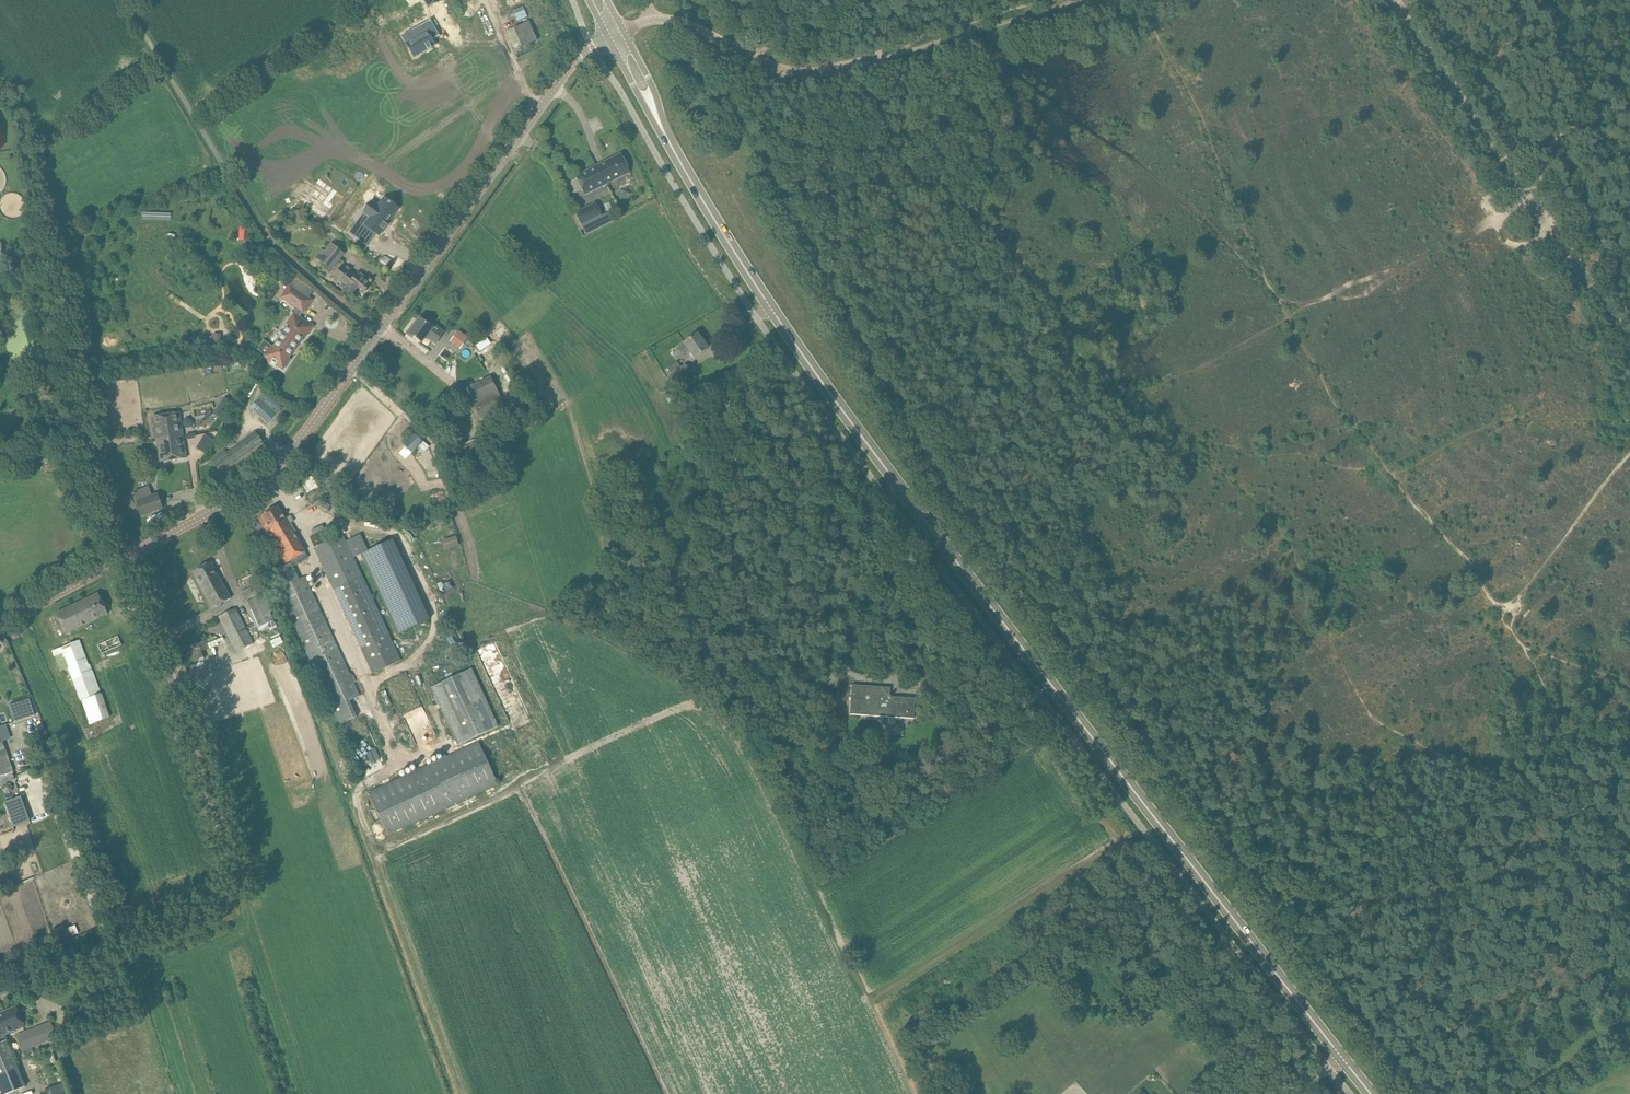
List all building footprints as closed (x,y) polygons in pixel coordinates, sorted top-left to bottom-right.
[(415,32),(408,37),(411,41),(408,43),(416,56),(428,49),(428,50),(432,48),(431,47),(435,45),(432,40),(439,37),(440,36),(430,20),(414,30),(415,32)] [(677,87),(683,101),(691,98),(684,84),(677,87)] [(621,154),(598,165),(608,184),(630,172),(621,154)] [(608,184),(598,165),(576,176),(585,195),(608,184)] [(323,185),(307,205),(316,212),(320,206),(333,215),(344,201),(323,185)] [(290,190),(278,199),(285,208),(290,204),(288,200),(295,195),(290,190)] [(20,194),(3,194),(4,214),(20,213),(20,194)] [(356,237),(356,238),(363,229),(372,236),(374,232),(379,235),(383,230),(384,231),(388,225),(387,224),(398,209),(384,198),(378,206),(373,202),(365,214),(370,217),(365,225),(357,237),(356,237)] [(576,213),(582,226),(602,216),(595,203),(576,213)] [(294,211),(297,223),(306,221),(304,210),(294,211)] [(331,269),(343,253),(331,243),(325,250),(323,249),(316,257),(331,269)] [(343,265),(335,276),(348,286),(346,288),(356,296),(360,291),(363,294),(370,284),(357,274),(356,276),(343,265)] [(282,297),(303,312),(312,300),(290,285),(282,297)] [(272,346),(265,356),(283,369),(290,359),(288,357),(304,335),(306,337),(313,327),(294,314),(287,324),(289,326),(274,347),(272,346)] [(412,338),(413,336),(422,342),(426,336),(436,343),(444,332),(434,325),(433,327),(420,318),(415,326),(413,325),(406,334),(412,338)] [(459,329),(450,341),(460,349),(469,337),(459,329)] [(697,334),(688,340),(678,348),(683,355),(690,351),(695,358),(708,348),(697,334)] [(213,342),(203,343),(203,347),(203,350),(221,349),(221,342),(213,342)] [(671,373),(669,375),(675,383),(690,371),(685,363),(681,366),(671,373)] [(467,389),(473,401),(483,420),(507,408),(491,377),(467,389)] [(678,390),(682,400),(691,396),(686,385),(678,390)] [(268,424),(281,410),(263,394),(251,408),(268,424)] [(667,399),(670,405),(678,401),(674,395),(667,399)] [(153,417),(157,442),(183,437),(179,413),(153,417)] [(52,429),(30,427),(30,435),(51,436),(52,429)] [(69,430),(57,428),(56,439),(67,441),(69,430)] [(91,428),(72,430),(73,440),(92,439),(91,428)] [(211,460),(215,465),(221,473),(263,442),(256,432),(227,454),(224,450),(211,460)] [(429,447),(424,442),(414,432),(402,444),(411,454),(419,446),(425,451),(429,447)] [(197,447),(203,451),(210,437),(204,434),(197,447)] [(157,442),(160,461),(187,457),(183,437),(157,442)] [(49,453),(28,451),(27,461),(48,463),(49,453)] [(137,501),(142,516),(163,508),(158,494),(137,501)] [(318,511),(315,505),(309,508),(313,514),(318,511)] [(264,519),(261,521),(287,564),(291,561),(293,563),(272,572),(333,708),(361,695),(306,577),(300,580),(292,568),(309,557),(277,506),(262,515),(264,519)] [(326,530),(310,537),(335,591),(363,578),(343,535),(331,540),(326,530)] [(446,549),(459,544),(456,535),(443,540),(446,549)] [(364,551),(395,634),(428,622),(397,539),(364,551)] [(230,599),(216,572),(211,562),(193,572),(212,608),(230,599)] [(363,578),(335,591),(374,674),(402,661),(363,578)] [(241,593),(245,602),(266,592),(261,582),(241,593)] [(57,613),(66,634),(108,613),(98,593),(57,613)] [(248,601),(251,609),(249,611),(256,627),(273,619),(271,612),(273,611),(265,593),(248,601)] [(235,609),(229,612),(219,617),(237,652),(254,643),(235,609)] [(98,645),(102,654),(122,645),(118,636),(98,645)] [(219,645),(217,638),(208,640),(210,647),(219,645)] [(69,667),(82,700),(99,694),(80,642),(63,649),(63,650),(55,654),(61,670),(69,667)] [(205,660),(199,643),(185,648),(191,665),(205,660)] [(499,726),(472,668),(431,687),(458,745),(499,726)] [(852,685),(851,696),(850,715),(914,719),(915,710),(915,699),(891,697),(891,696),(890,696),(890,688),(852,685)] [(111,719),(102,694),(80,702),(89,727),(111,719)] [(29,700),(9,706),(14,722),(34,716),(29,700)] [(14,779),(6,755),(1,741),(0,736),(0,783),(14,779)] [(479,741),(369,792),(389,835),(499,784),(479,741)] [(21,796),(5,802),(14,827),(31,821),(21,796)] [(25,1087),(7,1041),(8,1040),(6,1035),(15,1031),(25,1026),(17,1006),(0,1013),(0,1093),(8,1093),(25,1087)] [(17,1036),(21,1046),(23,1051),(25,1057),(35,1053),(32,1047),(57,1037),(51,1022),(17,1036)] [(45,1090),(47,1093),(68,1093),(64,1083),(45,1090)]
